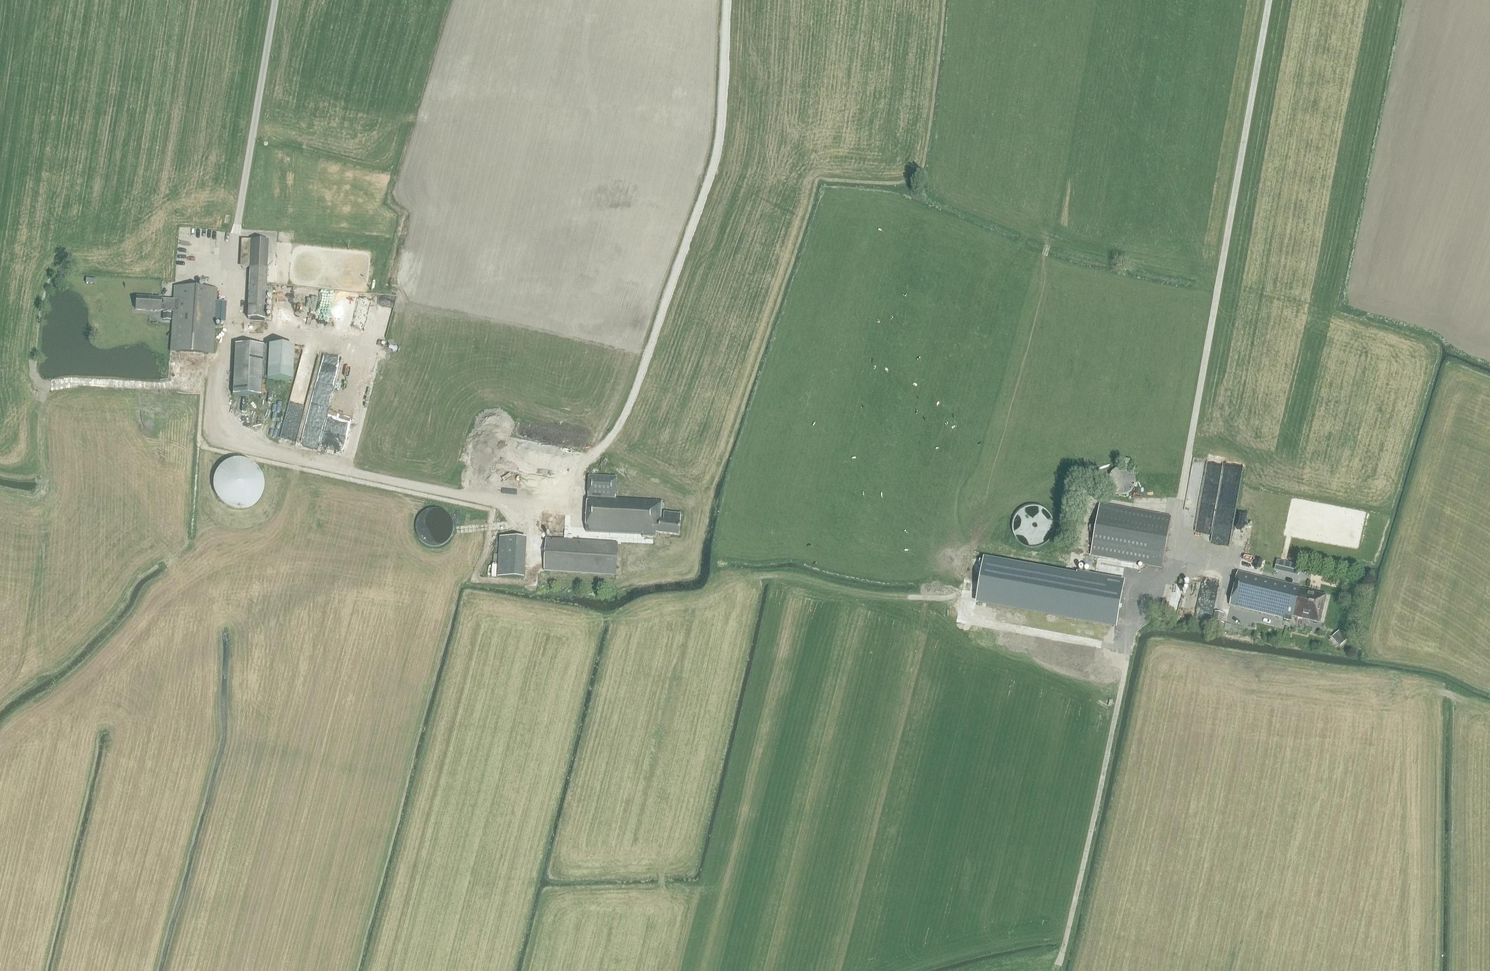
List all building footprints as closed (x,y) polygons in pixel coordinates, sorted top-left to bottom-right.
[(268,240),(250,239),(247,319),(264,320),(268,240)] [(170,352),(213,355),(215,322),(216,302),(217,290),(175,287),(174,300),(161,299),(161,298),(136,297),(135,310),(160,311),(173,312),(170,352)] [(226,303),(216,302),(215,322),(225,323),(226,303)] [(263,346),(234,345),(231,395),(260,396),(263,346)] [(294,348),(268,347),(266,380),(292,381),(294,348)] [(241,509),(248,508),(255,505),(260,499),(264,493),(265,485),(264,478),(261,471),(256,465),(251,461),(244,459),(237,459),(230,461),(224,464),(219,469),(216,475),(214,482),(215,489),(217,496),(221,502),(227,506),(234,509),(241,509)] [(1135,486),(1136,481),(1135,477),(1133,473),(1129,470),(1124,468),(1120,468),(1115,470),(1111,473),(1109,477),(1108,481),(1109,486),(1111,490),(1115,493),(1120,495),(1124,495),(1129,493),(1133,490),(1135,486)] [(679,534),(681,514),(664,513),(664,519),(661,519),(662,502),(662,501),(656,500),(656,499),(614,497),(614,480),(589,479),(586,529),(580,529),(580,538),(591,538),(591,533),(615,535),(614,543),(546,538),(544,570),(616,575),(618,542),(617,542),(618,535),(656,538),(656,533),(679,534)] [(1133,575),(1135,563),(1162,568),(1171,517),(1099,504),(1090,555),(1116,560),(1114,572),(1133,575)] [(1051,541),(1051,506),(1016,506),(1016,541),(1051,541)] [(423,540),(428,543),(433,545),(439,545),(445,543),(449,540),(453,535),(455,530),(455,524),(454,519),(451,514),(447,510),(441,507),(435,507),(429,508),(424,511),(420,515),(417,521),(417,528),(419,534),(423,540)] [(497,577),(524,578),(527,538),(499,537),(497,577)] [(1108,625),(1117,580),(1068,570),(1067,573),(980,555),(972,597),(1108,625)] [(1302,587),(1238,571),(1230,604),(1285,617),(1284,619),(1290,621),(1292,616),(1304,619),(1320,622),(1326,596),(1301,590),(1302,587)] [(1177,614),(1184,585),(1157,577),(1149,607),(1177,614)] [(1223,614),(1214,611),(1211,628),(1222,631),(1224,623),(1221,622),(1223,614)] [(1332,636),(1340,646),(1347,641),(1339,631),(1332,636)]
